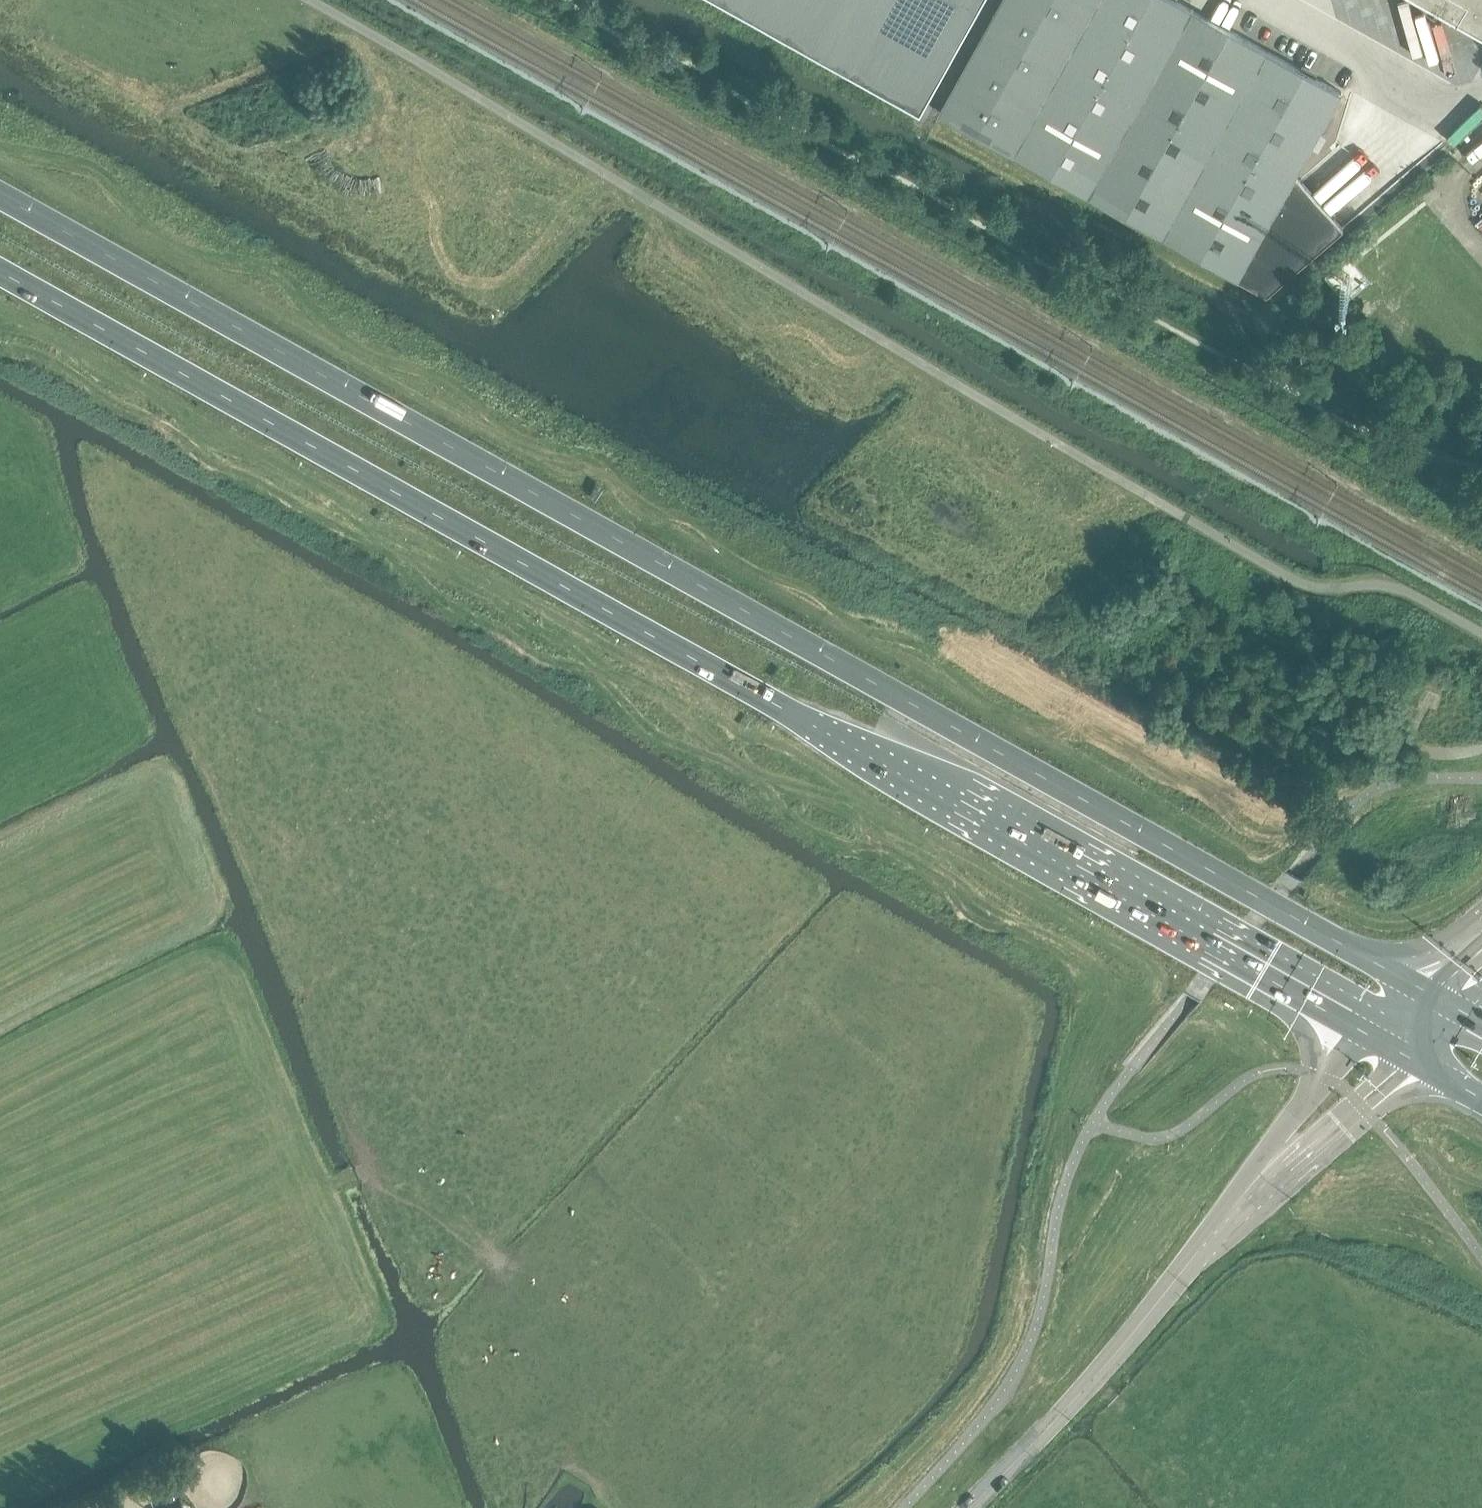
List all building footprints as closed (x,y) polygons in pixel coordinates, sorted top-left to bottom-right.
[(808,0),(727,0),(789,34),(808,0)] [(893,0),(808,0),(789,34),(853,71),(893,0)] [(853,71),(905,100),(921,109),(926,100),(982,0),(893,0),(853,71)] [(941,111),(1237,276),(1268,297),(1347,229),(1297,170),(1342,91),(1179,0),(1003,0),(941,111)] [(1481,30),(1481,0),(1429,0),(1481,30)]
